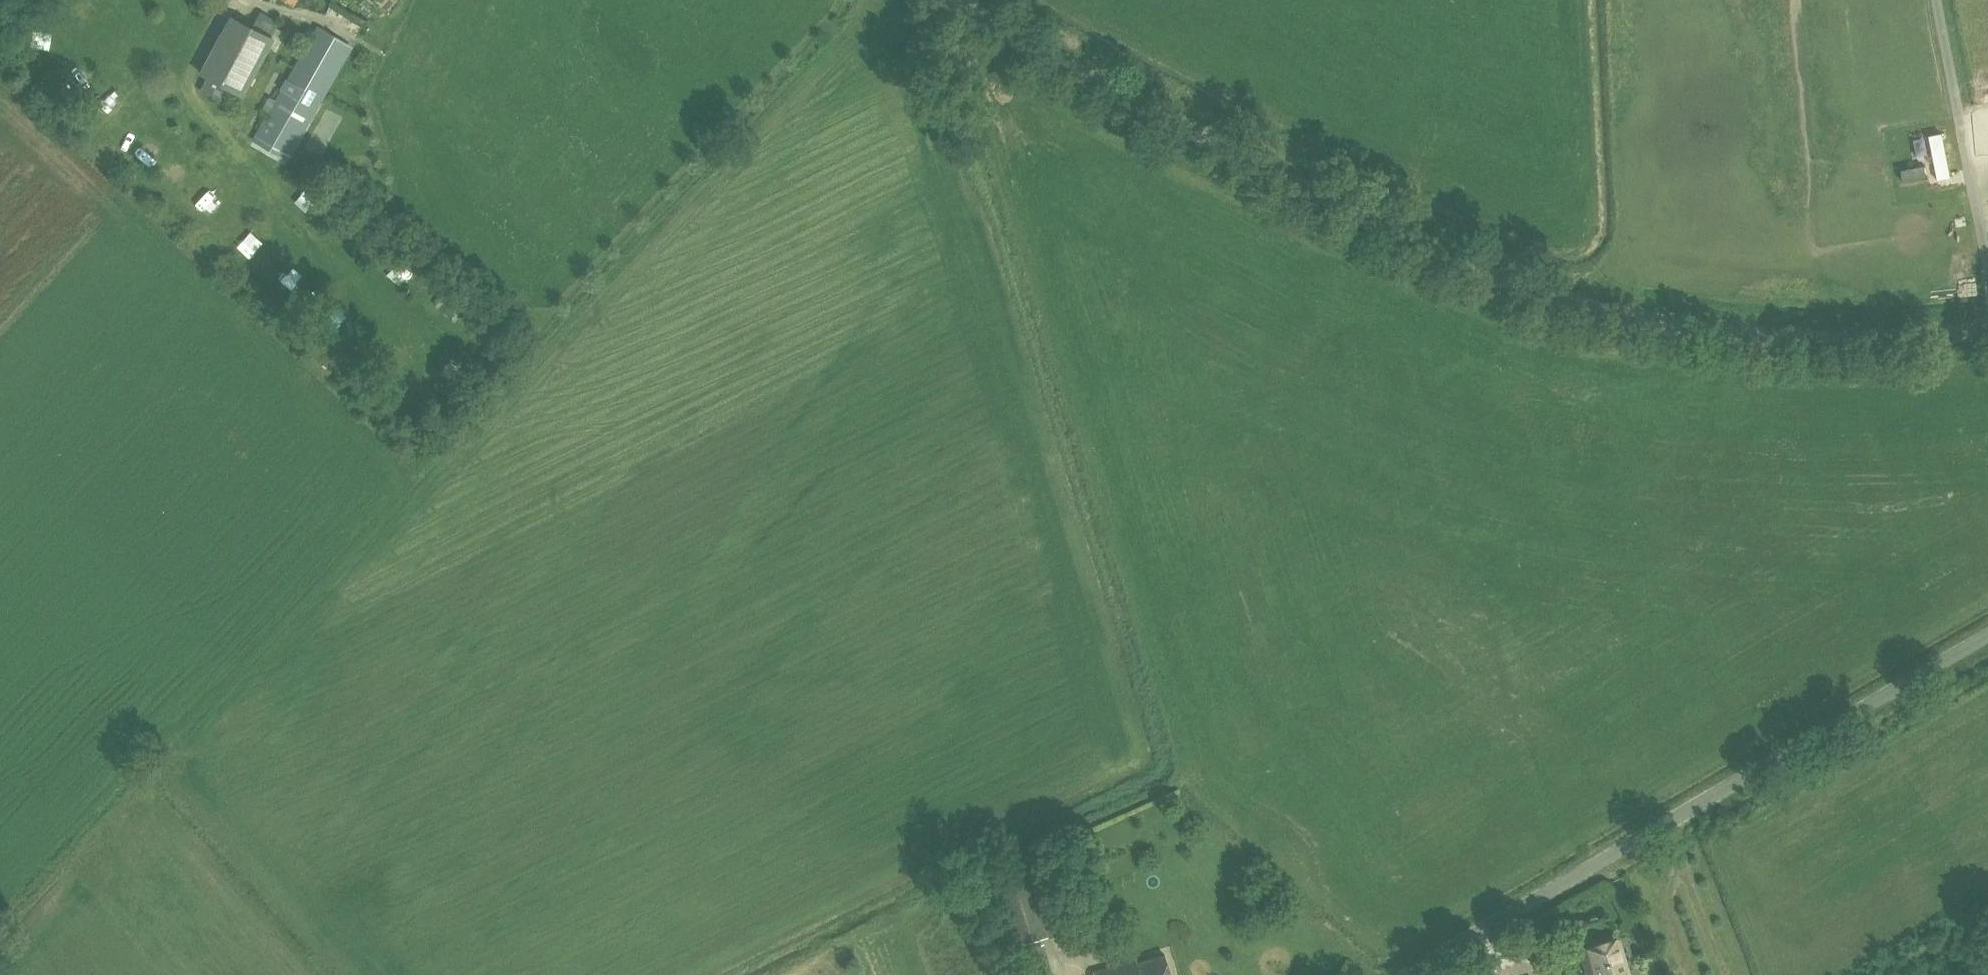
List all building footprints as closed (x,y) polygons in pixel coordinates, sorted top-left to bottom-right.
[(212,79),(224,85),(246,97),(277,38),(232,14),(201,73),(212,79)] [(22,26),(29,46),(44,41),(37,21),(22,26)] [(318,26),(276,101),(270,98),(262,112),(267,116),(253,141),(288,161),(294,151),(354,47),(318,26)] [(107,89),(92,102),(100,111),(115,98),(107,89)] [(1950,176),(1941,133),(1927,136),(1936,179),(1950,176)] [(1924,165),(1900,169),(1902,181),(1926,177),(1924,165)] [(203,186),(192,199),(206,211),(217,197),(203,186)] [(251,253),(259,235),(244,228),(236,245),(251,253)] [(334,319),(339,309),(325,302),(319,311),(334,319)] [(996,890),(1012,948),(1053,936),(1037,879),(996,890)] [(1588,974),(1639,974),(1627,936),(1581,950),(1588,974)] [(1034,974),(1057,974),(1049,944),(1028,950),(1034,974)] [(1096,974),(1173,974),(1166,954),(1138,962),(1137,958),(1095,971),(1096,974)]
